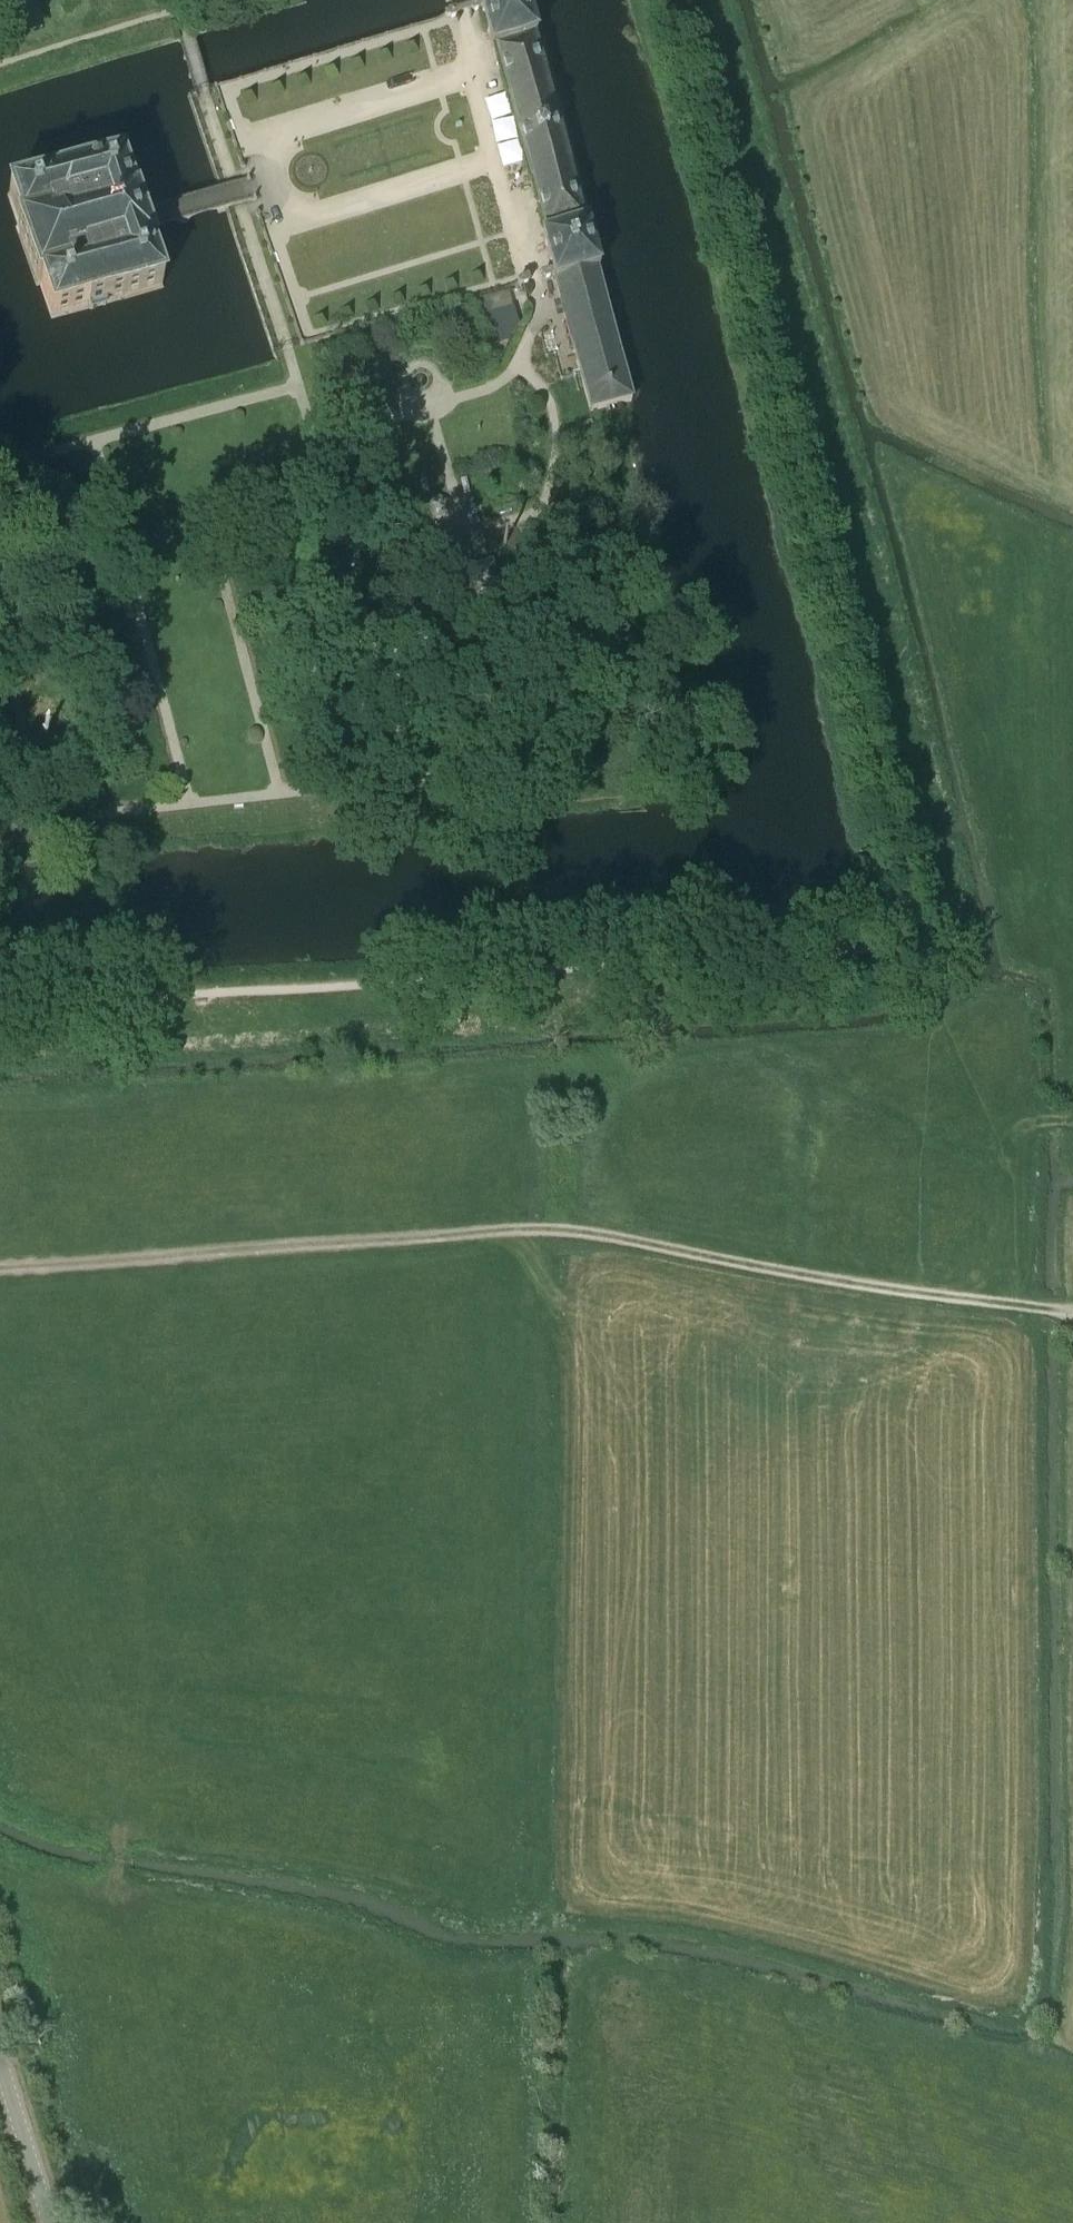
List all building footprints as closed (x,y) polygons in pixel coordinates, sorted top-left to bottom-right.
[(533,23),(527,0),(484,0),(478,2),(479,7),(490,49),(494,48),(508,98),(507,99),(533,194),(543,232),(540,233),(579,379),(589,413),(633,402),(597,270),(599,270),(586,221),(588,221),(538,35),(536,35),(533,23)] [(131,196),(120,160),(8,195),(16,223),(35,287),(40,285),(51,319),(162,285),(151,251),(152,251),(148,237),(145,227),(141,214),(135,195),(131,196)] [(495,326),(517,320),(514,309),(492,316),(495,326)] [(491,315),(479,318),(488,348),(499,344),(491,315)] [(451,600),(495,587),(489,565),(445,577),(451,600)]
